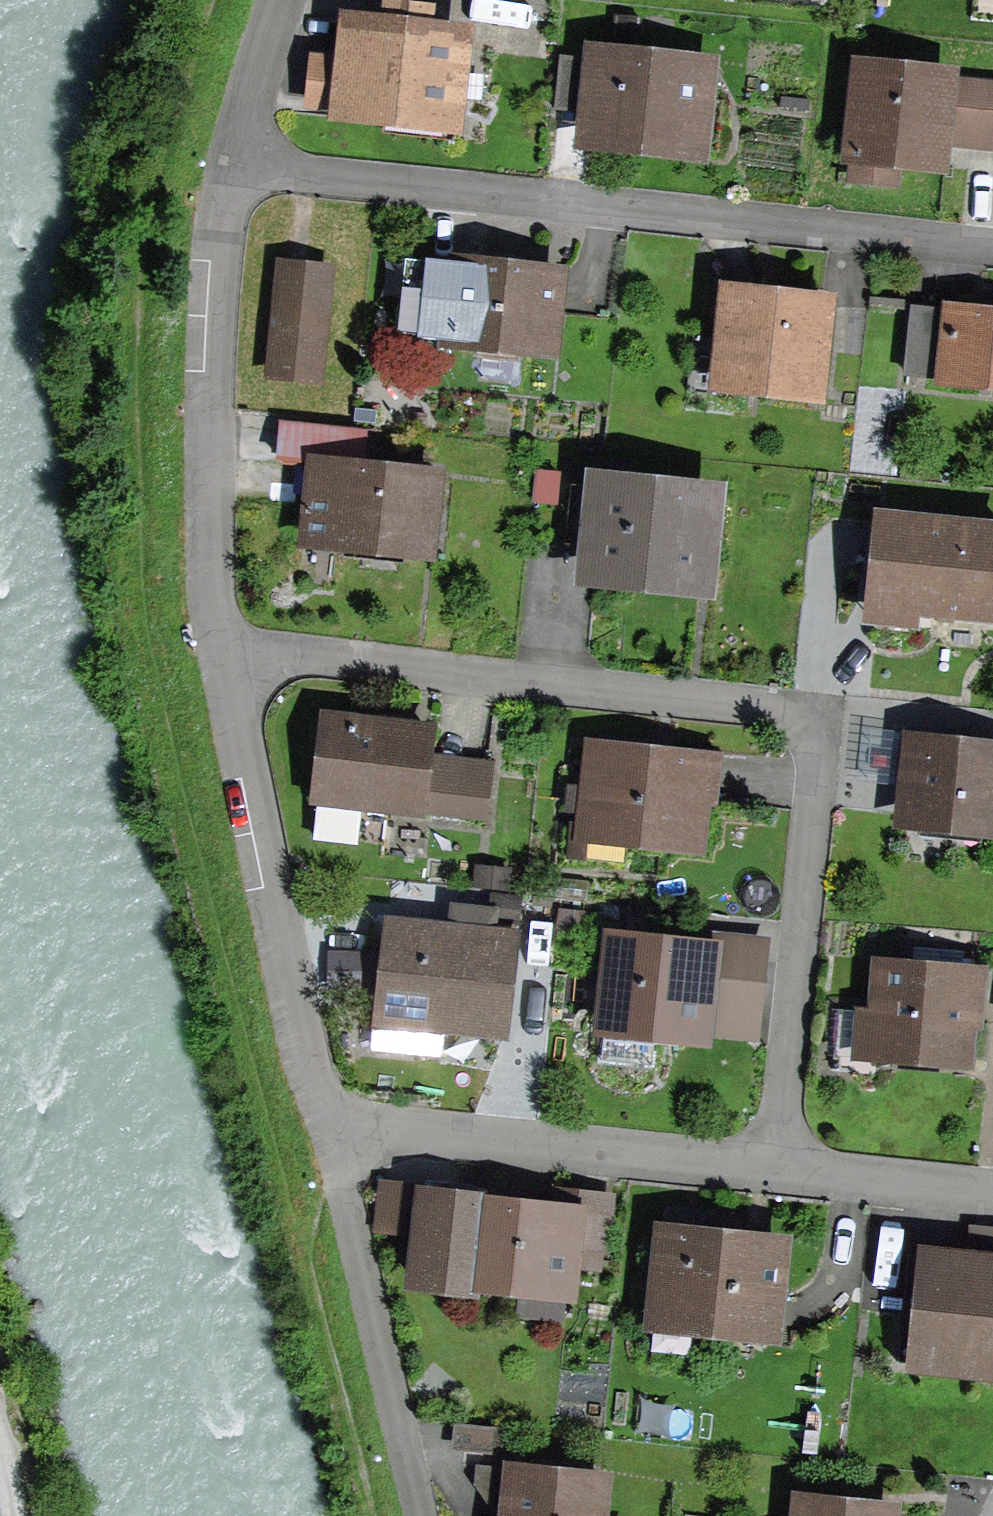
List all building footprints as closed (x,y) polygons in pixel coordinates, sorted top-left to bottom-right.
[(318,64),(314,100),(447,115),(455,38),(427,35),(429,14),(386,9),(384,30),(357,27),(352,68),(318,64)] [(554,110),(582,113),(588,59),(560,56),(554,110)] [(600,60),(593,136),(693,146),(701,71),(600,60)] [(938,140),(992,146),(992,88),(863,75),(853,176),(895,181),(898,154),(937,159),(938,140)] [(425,287),(420,338),(551,352),(559,274),(457,263),(454,291),(425,287)] [(283,266),(272,373),(317,378),(328,271),(283,266)] [(728,291),(718,377),(819,388),(828,303),(808,300),(809,288),(794,286),(792,299),(728,291)] [(906,377),(992,386),(992,313),(950,309),(950,314),(913,310),(906,377)] [(397,572),(399,550),(426,553),(434,476),(355,468),(358,440),(295,433),(292,464),(315,466),(308,541),(361,546),(359,568),(397,572)] [(595,570),(698,580),(705,485),(633,478),(632,493),(573,487),(567,542),(599,545),(595,570)] [(872,603),(992,616),(992,530),(881,519),(872,603)] [(358,840),(362,803),(483,816),(488,765),(425,758),(428,731),(327,719),(314,835),(358,840)] [(908,819),(992,828),(992,752),(915,744),(908,819)] [(695,843),(700,802),(711,804),(716,750),(680,747),(679,759),(594,750),(590,789),(570,787),(567,811),(587,813),(585,831),(695,843)] [(460,918),(518,919),(519,864),(462,863),(460,918)] [(439,1054),(441,1028),(505,1035),(516,934),(389,920),(377,1048),(439,1054)] [(607,1024),(699,1033),(708,953),(616,943),(607,1024)] [(337,956),(336,987),(375,987),(376,957),(337,956)] [(881,965),(874,1053),(965,1060),(972,972),(881,965)] [(603,1056),(654,1062),(656,1042),(606,1036),(603,1056)] [(384,1190),(380,1230),(413,1233),(418,1193),(384,1190)] [(473,1287),(474,1279),(568,1289),(576,1215),(423,1194),(413,1280),(473,1287)] [(969,1258),(992,1260),(992,1228),(972,1226),(969,1258)] [(663,1233),(655,1320),(772,1331),(781,1245),(663,1233)] [(909,1254),(898,1362),(992,1372),(992,1263),(909,1254)] [(603,1479),(479,1466),(477,1483),(495,1509),(509,1510),(508,1515),(599,1515),(603,1479)] [(891,1510),(801,1500),(799,1515),(890,1515),(891,1510)]
